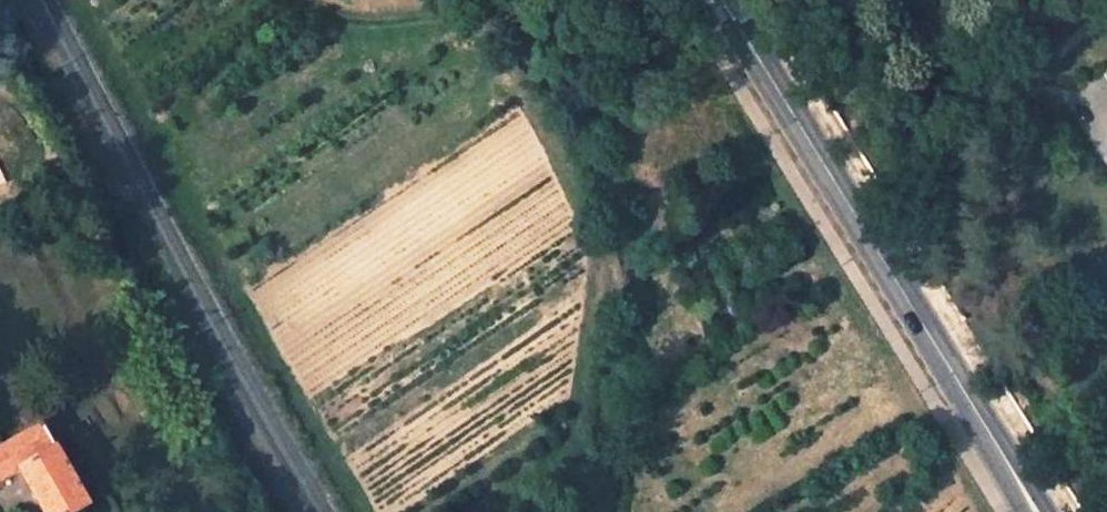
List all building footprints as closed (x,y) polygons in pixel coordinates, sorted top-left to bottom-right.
[(0,448),(0,479),(21,467),(47,511),(76,511),(90,504),(44,423),(0,448)]
